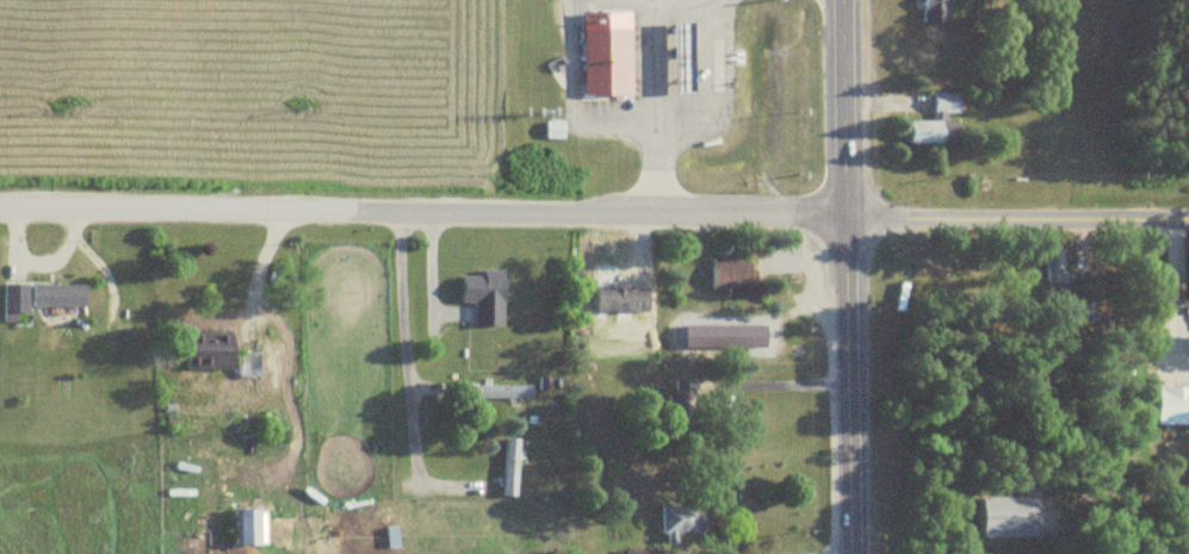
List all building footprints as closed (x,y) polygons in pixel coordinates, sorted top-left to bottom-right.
[(952,0),(922,0),(922,23),(952,23),(952,0)] [(674,92),(695,92),(694,19),(673,19),(674,92)] [(631,92),(631,26),(583,26),(583,93),(631,92)] [(958,122),(946,122),(946,115),(958,115),(958,92),(933,92),(933,122),(907,122),(907,144),(958,144),(958,122)] [(1044,278),(1058,278),(1058,248),(1044,248),(1044,278)] [(764,294),(764,278),(752,278),(752,258),(711,258),(711,294),(764,294)] [(473,324),(501,324),(501,269),(481,269),(481,274),(459,274),(459,301),(473,301),(473,324)] [(2,319),(16,319),(16,311),(26,311),(26,282),(2,282),(2,319)] [(84,304),(84,283),(31,283),(31,304),(84,304)] [(684,348),(766,348),(766,323),(684,323),(684,348)] [(186,368),(231,368),(231,331),(186,331),(186,368)] [(259,376),(259,352),(236,352),(236,376),(259,376)] [(1156,386),(1156,426),(1188,426),(1188,386),(1156,386)] [(516,437),(504,437),(504,494),(516,494),(516,437)] [(702,533),(702,504),(664,504),(664,533),(702,533)] [(264,508),(234,508),(234,544),(264,544),(264,508)]
